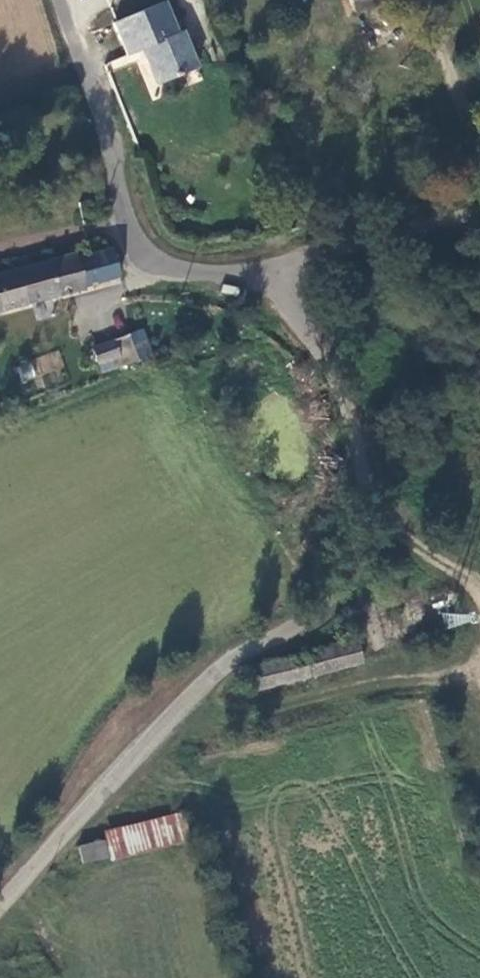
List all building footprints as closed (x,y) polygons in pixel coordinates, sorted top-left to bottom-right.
[(164,0),(114,21),(127,53),(142,47),(157,84),(197,68),(183,31),(177,33),(164,0)] [(365,10),(361,0),(346,0),(352,15),(365,10)] [(389,0),(361,0),(365,10),(389,0)] [(114,250),(80,258),(79,255),(0,274),(0,311),(87,288),(87,285),(121,276),(114,250)] [(137,362),(128,335),(89,347),(94,363),(110,358),(112,365),(119,363),(121,367),(137,362)] [(418,634),(447,627),(434,576),(348,598),(364,661),(421,647),(418,634)] [(360,660),(355,643),(305,656),(310,674),(360,660)] [(302,657),(245,672),(250,691),(308,676),(302,657)] [(110,862),(189,841),(179,810),(101,833),(103,841),(108,857),(110,862)] [(103,841),(77,848),(82,865),(108,857),(103,841)]
